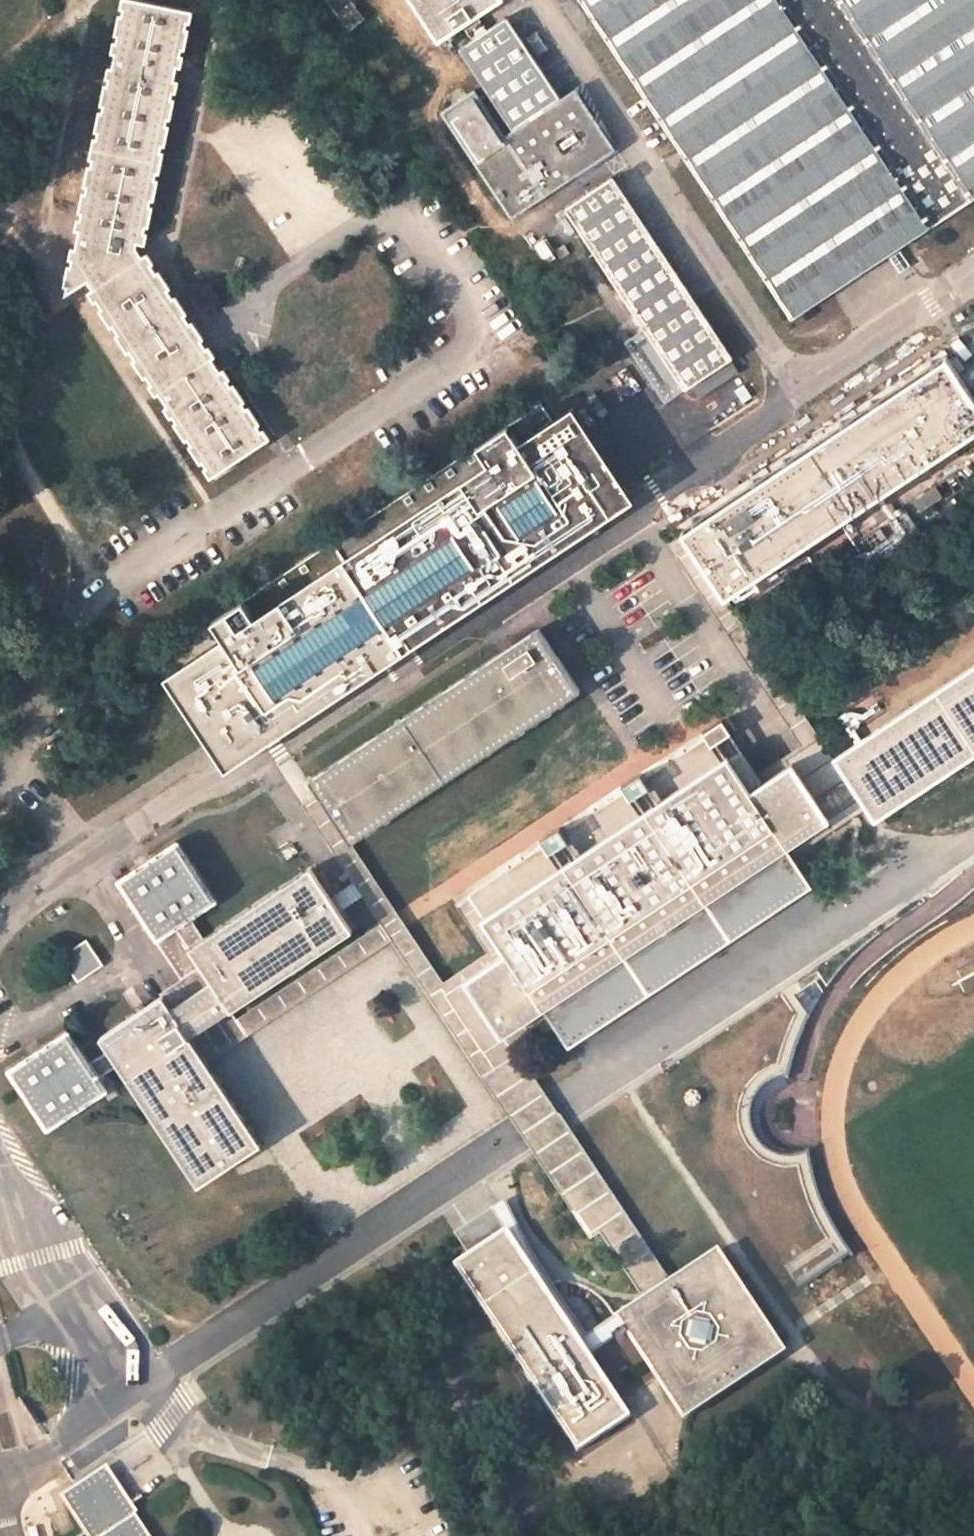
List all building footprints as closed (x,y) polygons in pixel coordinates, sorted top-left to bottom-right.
[(212,474),(264,441),(211,359),(207,361),(140,258),(136,260),(130,251),(131,242),(140,242),(186,12),(128,0),(127,0),(71,289),(87,279),(161,391),(159,392),(212,474)] [(349,0),(330,0),(352,27),(363,18),(349,0)] [(439,40),(461,25),(476,15),(498,0),(413,0),(439,40)] [(794,315),(830,291),(878,260),(898,246),(930,225),(780,0),(586,0),(687,153),(691,159),(794,315)] [(930,225),(973,197),(973,0),(780,0),(930,225)] [(476,15),(461,25),(471,40),(458,48),(512,129),(557,99),(505,18),(487,30),(476,15)] [(444,109),(366,16),(363,18),(352,27),(472,173),(479,169),(440,111),(444,109)] [(575,88),(557,99),(512,129),(505,135),(474,89),(444,109),(440,111),(479,169),(510,216),(511,217),(615,148),(575,88)] [(624,344),(664,403),(691,385),(731,359),(693,301),(687,293),(611,178),(564,210),(643,330),(624,344)] [(725,594),(973,428),(973,401),(962,382),(957,376),(946,359),(753,487),(739,496),(724,506),(684,532),(695,548),(700,556),(725,594)] [(732,362),(692,388),(700,398),(739,372),(732,362)] [(220,758),(227,768),(272,738),(398,655),(404,651),(634,499),(627,489),(626,487),(561,389),(331,541),(213,619),(224,636),(211,645),(165,675),(220,758)] [(700,556),(695,548),(680,558),(686,566),(761,682),(785,717),(804,747),(795,752),(756,777),(738,751),(727,758),(750,793),(791,766),(821,811),(827,821),(837,814),(851,804),(860,798),(854,789),(835,760),(832,762),(804,720),(799,712),(794,705),(734,615),(722,596),(725,594),(700,556)] [(326,803),(351,841),(579,689),(554,651),(539,628),(496,656),(310,779),(320,794),(326,803)] [(874,819),(973,753),(973,668),(835,760),(854,789),(860,798),(874,819)] [(445,993),(485,1052),(507,1037),(545,1012),(788,851),(829,824),(827,821),(821,811),(791,766),(750,793),(727,758),(738,751),(740,750),(721,721),(702,733),(707,740),(645,781),(641,775),(621,788),(625,794),(564,835),(559,828),(540,842),(544,848),(469,897),(506,953),(445,993)] [(201,1030),(191,1037),(206,1060),(394,936),(522,1131),(536,1153),(591,1236),(601,1229),(646,1297),(652,1306),(663,1298),(674,1291),(569,1131),(555,1110),(543,1092),(510,1042),(507,1037),(485,1052),(445,993),(506,953),(469,897),(458,904),(491,954),(443,985),(400,920),(395,913),(348,843),(351,841),(326,803),(320,794),(312,799),(305,804),(355,880),(330,896),(335,904),(340,911),(365,894),(383,922),(238,1019),(231,1009),(201,1030)] [(151,856),(115,880),(182,980),(202,966),(190,948),(204,939),(203,937),(190,918),(216,900),(176,840),(151,856)] [(788,851),(545,1012),(547,1017),(562,1038),(805,878),(796,864),(788,851)] [(231,1009),(352,929),(340,911),(335,904),(330,896),(311,868),(204,939),(190,948),(202,966),(213,981),(181,1002),(172,1008),(191,1037),(201,1030),(231,1009)] [(98,958),(86,940),(61,957),(77,981),(102,964),(98,958)] [(172,987),(162,994),(172,1008),(181,1002),(213,981),(202,966),(182,980),(172,987)] [(779,994),(691,1054),(713,1085),(701,1144),(795,1286),(848,1251),(835,1230),(823,1206),(815,1185),(808,1152),(798,1155),(779,1155),(760,1143),(750,1126),(749,1109),(755,1093),(769,1079),(787,1074),(794,1048),(806,1018),(788,989),(779,994)] [(120,1064),(199,1184),(262,1143),(206,1060),(191,1037),(172,1008),(162,994),(134,1013),(101,1035),(109,1049),(120,1064)] [(7,1068),(49,1129),(108,1089),(100,1077),(120,1064),(109,1049),(89,1062),(68,1028),(7,1068)] [(469,1256),(458,1264),(570,1435),(578,1447),(627,1415),(619,1403),(584,1351),(578,1342),(536,1278),(528,1266),(491,1210),(455,1234),(469,1256)] [(652,1306),(633,1318),(668,1371),(687,1401),(768,1346),(763,1339),(713,1265),(674,1291),(663,1298),(652,1306)] [(633,1318),(652,1306),(646,1297),(578,1342),(584,1351),(633,1318)] [(92,1535),(150,1535),(107,1469),(78,1487),(66,1495),(67,1497),(89,1530),(92,1535)]
